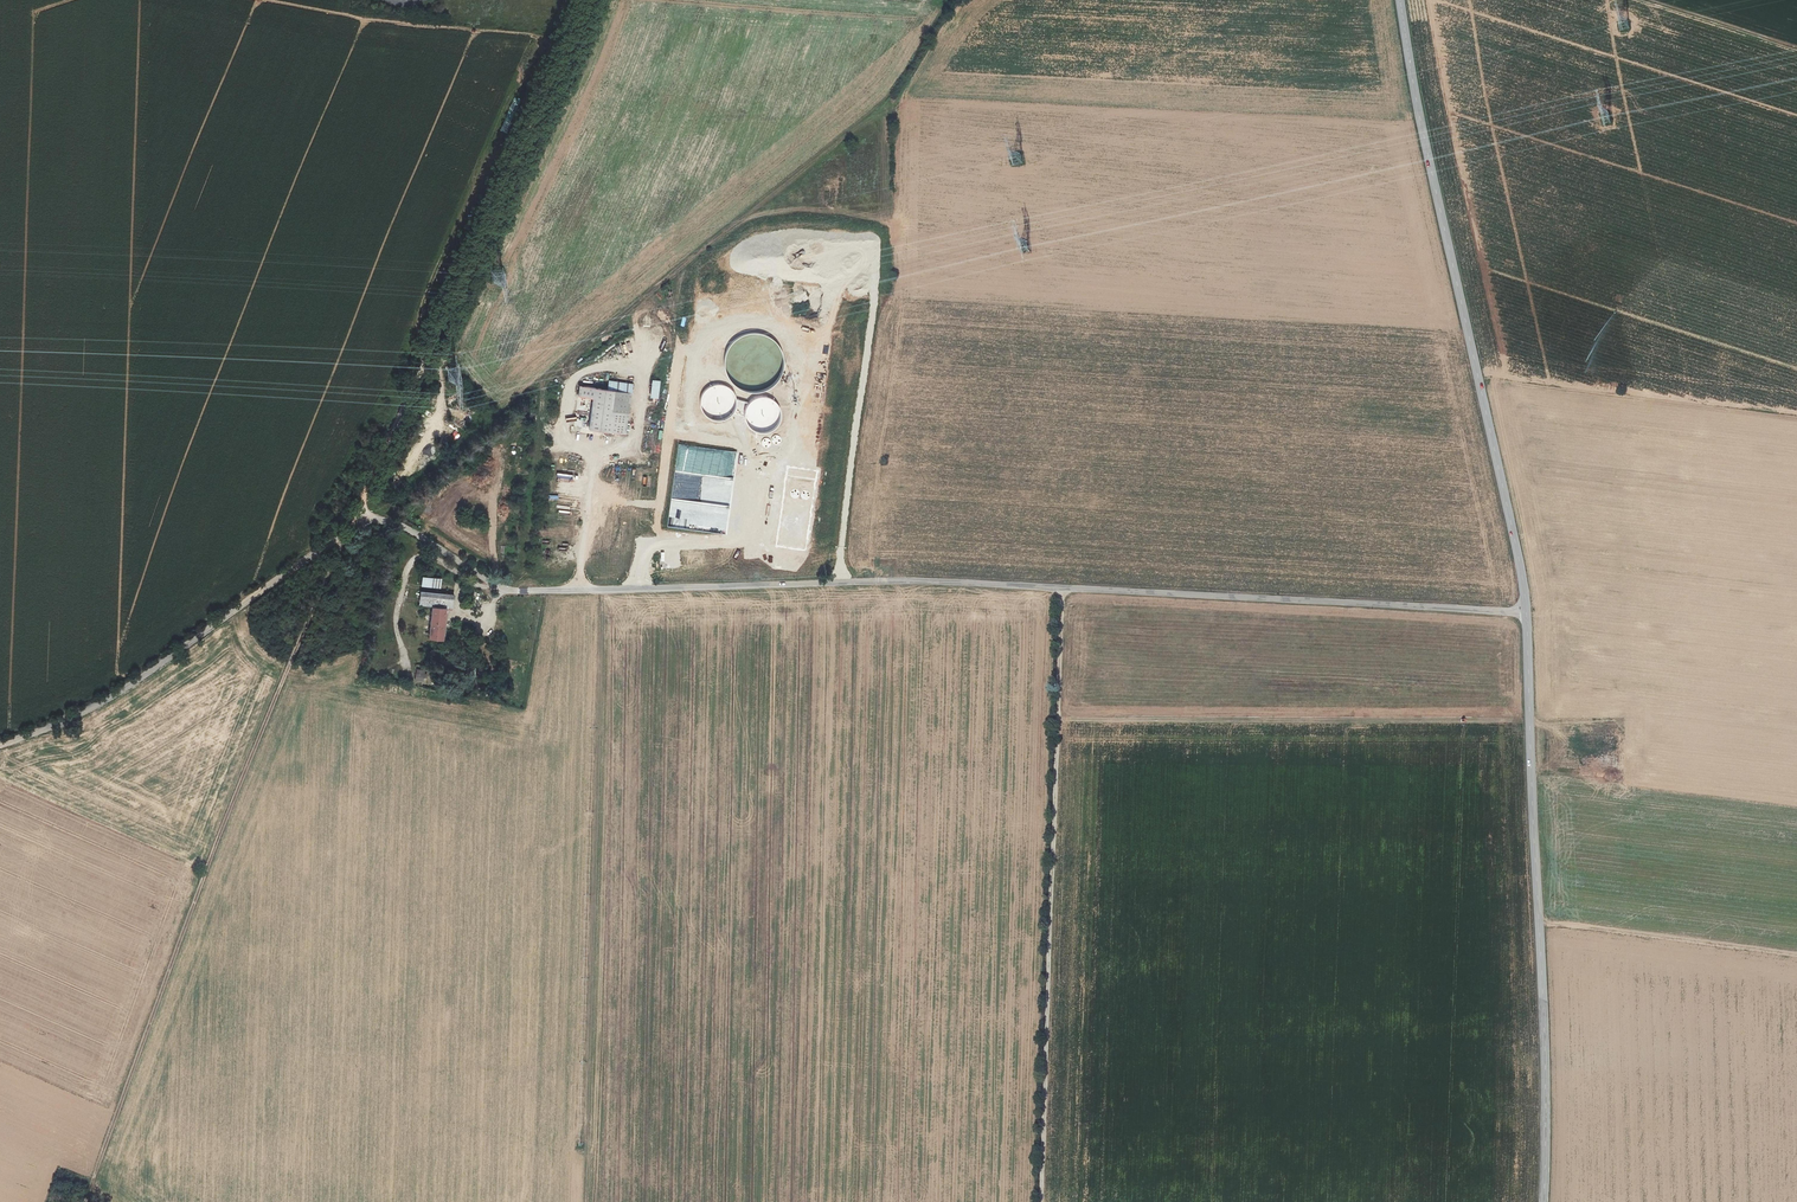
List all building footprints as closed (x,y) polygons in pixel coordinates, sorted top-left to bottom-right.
[(632,319),(624,323),(628,331),(636,327),(632,319)] [(645,349),(645,341),(636,341),(637,349),(645,349)] [(652,380),(651,398),(660,398),(661,380),(652,380)] [(608,390),(631,393),(632,384),(609,381),(608,390)] [(608,390),(580,386),(579,396),(594,398),(589,428),(625,433),(631,393),(608,390)] [(556,433),(553,436),(561,443),(563,440),(556,433)] [(565,469),(565,473),(560,473),(559,477),(578,478),(579,470),(565,469)] [(657,510),(644,509),(643,517),(656,519),(657,510)] [(541,533),(541,542),(550,542),(551,533),(541,533)] [(441,580),(424,578),(423,586),(440,588),(441,580)] [(454,596),(422,592),(420,606),(433,607),(445,608),(451,609),(452,609),(454,596)] [(445,608),(433,607),(430,637),(443,639),(446,609),(445,608)] [(416,680),(425,681),(426,669),(416,669),(416,680)]
